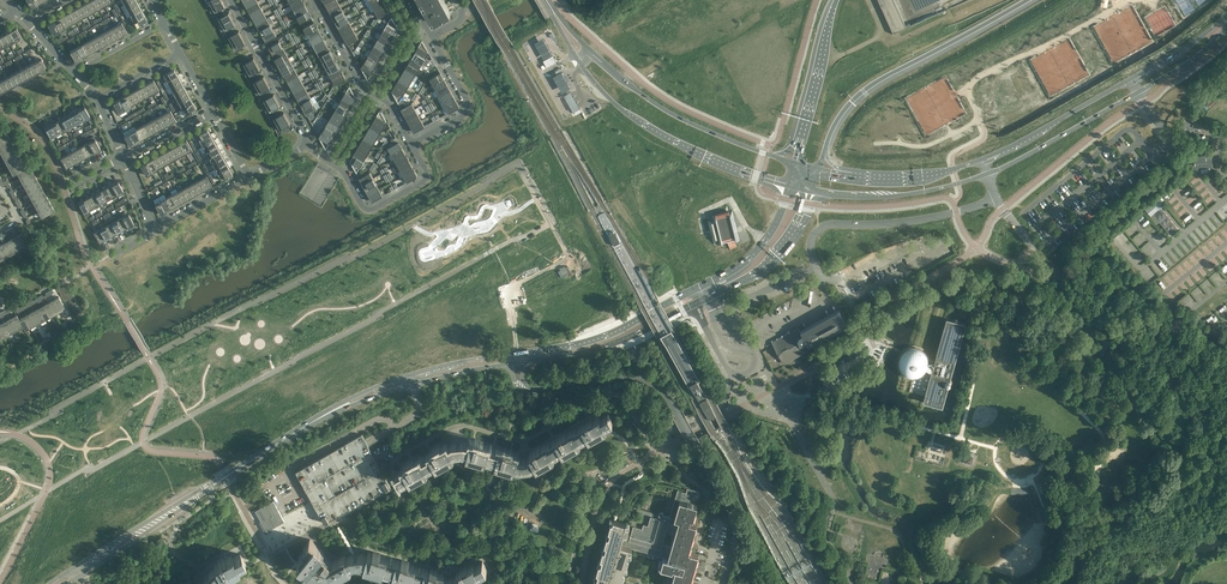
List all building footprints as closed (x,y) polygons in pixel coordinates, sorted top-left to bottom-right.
[(94,0),(91,0),(87,2),(93,12),(99,9),(94,0)] [(101,0),(94,0),(99,9),(105,6),(101,0)] [(139,4),(138,4),(136,0),(132,0),(124,4),(127,10),(139,4)] [(221,8),(225,6),(222,0),(211,6),(216,15),(223,11),(221,8)] [(305,5),(302,0),(300,0),(291,5),(294,11),(305,5)] [(339,4),(337,0),(333,0),(325,4),(329,10),(339,4)] [(385,5),(383,0),(381,0),(371,5),(375,11),(385,5)] [(428,11),(430,14),(435,22),(443,17),(443,18),(449,14),(441,0),(422,0),(428,11)] [(892,33),(891,34),(894,33),(897,32),(911,26),(910,25),(910,23),(905,25),(894,0),(878,0),(892,33)] [(250,13),(261,7),(257,1),(247,7),(250,13)] [(93,12),(87,2),(82,5),(87,15),(93,12)] [(130,16),(142,9),(141,10),(138,4),(139,4),(127,10),(130,16)] [(332,16),(342,10),(339,4),(329,10),(332,16)] [(87,15),(82,5),(76,8),(82,18),(87,15)] [(297,16),(308,10),(305,5),(294,11),(297,16)] [(389,11),(385,5),(375,11),(378,17),(389,11)] [(253,19),(264,13),(261,7),(250,13),(253,19)] [(82,18),(76,8),(71,11),(76,21),(82,18)] [(133,21),(145,15),(144,15),(141,10),(142,10),(142,9),(130,16),(133,21)] [(311,16),(308,10),(297,16),(301,22),(311,16)] [(335,22),(346,16),(342,10),(332,16),(335,22)] [(76,21),(71,11),(65,14),(70,25),(76,21)] [(232,18),(229,12),(225,15),(223,11),(216,15),(222,24),(232,18)] [(256,24),(267,18),(264,13),(253,19),(256,24)] [(70,25),(65,14),(59,18),(65,28),(70,25)] [(148,21),(144,16),(145,15),(133,21),(137,27),(148,21)] [(338,27),(349,21),(346,16),(335,22),(338,27)] [(398,29),(391,17),(384,28),(395,35),(398,29)] [(65,28),(59,18),(54,21),(59,31),(65,28)] [(231,27),(235,24),(232,18),(222,24),(227,33),(233,30),(231,27)] [(259,30),(270,24),(267,18),(256,24),(259,30)] [(59,31),(54,21),(48,24),(53,34),(59,31)] [(318,27),(314,21),(303,27),(307,33),(318,27)] [(341,33),(352,27),(349,21),(338,27),(341,33)] [(127,33),(122,23),(116,26),(121,36),(127,33)] [(262,36),(273,30),(270,24),(259,30),(262,36)] [(121,36),(116,26),(110,29),(115,39),(121,36)] [(310,39),(321,33),(318,27),(307,33),(310,39)] [(344,39),(355,33),(352,27),(341,33),(344,39)] [(21,36),(16,28),(15,29),(15,28),(9,31),(15,41),(20,38),(20,37),(21,36)] [(395,35),(384,28),(381,34),(391,40),(395,35)] [(115,39),(110,29),(104,32),(110,42),(115,39)] [(242,37),(239,31),(235,33),(233,30),(227,33),(232,42),(242,37)] [(276,36),(273,30),(262,36),(266,42),(276,36)] [(15,41),(9,31),(4,33),(10,44),(15,41)] [(110,42),(104,32),(99,35),(104,45),(110,42)] [(4,33),(0,36),(0,38),(5,47),(10,44),(4,33)] [(313,45),(324,39),(321,33),(310,39),(313,45)] [(348,45),(358,39),(355,33),(344,39),(348,45)] [(391,40),(381,34),(378,39),(388,46),(391,40)] [(104,45),(99,35),(93,38),(98,49),(104,45)] [(544,59),(552,54),(542,36),(534,40),(544,59)] [(242,45),(245,43),(242,37),(232,42),(237,52),(243,48),(242,45)] [(98,49),(93,38),(87,42),(93,52),(98,49)] [(316,50),(327,44),(324,39),(313,45),(316,50)] [(388,46),(378,39),(374,45),(385,51),(388,46)] [(283,47),(279,41),(268,47),(272,53),(283,47)] [(429,52),(422,41),(419,46),(418,46),(415,52),(425,58),(429,52)] [(93,52),(87,42),(82,45),(87,55),(93,52)] [(319,56),(330,50),(327,44),(316,50),(319,56)] [(87,55),(82,45),(76,48),(81,58),(87,55)] [(385,51),(374,45),(371,51),(381,57),(385,51)] [(275,58),(286,52),(283,47),(272,53),(275,58)] [(81,58),(76,48),(70,51),(75,61),(81,58)] [(322,62),(333,56),(330,50),(319,56),(322,62)] [(381,57),(371,51),(367,56),(378,62),(381,57)] [(278,64),(289,58),(286,52),(275,58),(278,64)] [(425,58),(415,52),(412,57),(412,58),(422,64),(425,58)] [(556,61),(552,54),(544,59),(548,66),(556,61)] [(257,64),(254,58),(250,60),(248,56),(241,60),(246,69),(257,64)] [(326,67),(336,61),(333,56),(322,62),(326,67)] [(378,62),(367,56),(364,62),(375,68),(378,62)] [(422,64),(412,58),(412,57),(408,63),(409,63),(419,69),(422,64)] [(281,70),(292,64),(289,58),(278,64),(281,70)] [(46,67),(41,59),(40,60),(39,59),(34,62),(40,72),(45,69),(44,68),(45,67),(46,67)] [(329,73),(340,67),(336,61),(326,67),(329,73)] [(40,72),(34,62),(29,64),(35,75),(40,72)] [(371,74),(375,68),(364,62),(361,67),(367,79),(371,74)] [(419,69),(409,63),(408,63),(405,68),(405,69),(415,75),(419,69)] [(35,75),(29,64),(24,67),(30,78),(35,75)] [(256,72),(260,70),(257,64),(246,69),(251,78),(258,75),(256,72)] [(284,75),(295,69),(292,64),(281,70),(284,75)] [(30,78),(24,67),(19,70),(25,80),(30,78)] [(332,79),(343,73),(340,67),(329,73),(332,79)] [(415,75),(405,69),(405,68),(402,74),(412,80),(415,75)] [(561,68),(552,73),(562,90),(570,86),(561,68)] [(166,81),(178,74),(177,75),(174,69),(163,75),(166,81)] [(287,81),(298,75),(295,69),(284,75),(287,81)] [(25,80),(19,70),(14,73),(20,83),(25,80)] [(444,78),(440,72),(430,78),(433,84),(444,78)] [(20,83),(14,73),(9,76),(15,86),(20,83)] [(346,79),(343,73),(332,79),(335,85),(346,79)] [(169,87),(181,80),(180,80),(177,75),(178,75),(178,74),(166,81),(169,87)] [(412,80),(402,74),(398,80),(399,80),(409,86),(412,80)] [(267,82),(264,76),(260,78),(258,75),(251,78),(257,88),(267,82)] [(291,87),(301,81),(298,75),(287,81),(291,87)] [(15,86),(9,76),(4,78),(10,89),(15,86)] [(4,78),(0,80),(0,83),(4,91),(10,89),(4,78)] [(436,90),(447,84),(444,78),(433,84),(436,90)] [(159,90),(153,80),(147,83),(153,93),(159,90)] [(172,92),(184,86),(183,86),(180,81),(181,80),(169,87),(172,92)] [(409,86),(399,80),(398,80),(395,85),(405,91),(409,86)] [(294,92),(305,86),(301,81),(291,87),(294,92)] [(266,90),(270,88),(267,82),(257,88),(262,97),(268,93),(266,90)] [(153,93),(147,83),(142,86),(147,97),(153,93)] [(439,95),(450,89),(447,84),(436,90),(439,95)] [(398,103),(405,91),(395,85),(391,91),(392,91),(398,103)] [(147,97),(142,86),(136,90),(142,100),(147,97)] [(175,98),(187,91),(186,92),(183,86),(184,86),(172,92),(175,98)] [(297,98),(308,92),(305,86),(294,92),(297,98)] [(356,98),(349,86),(342,98),(353,104),(356,98)] [(442,101),(453,95),(450,89),(439,95),(442,101)] [(570,89),(563,92),(574,112),(581,108),(570,89)] [(142,100),(136,90),(130,93),(136,103),(142,100)] [(179,104),(190,97),(189,97),(187,92),(187,91),(175,98),(179,104)] [(300,104),(311,98),(308,92),(297,98),(300,104)] [(136,103),(130,93),(125,96),(130,106),(136,103)] [(277,100),(274,94),(270,96),(268,93),(262,97),(267,106),(277,100)] [(445,107),(456,101),(453,95),(442,101),(445,107)] [(130,106),(125,96),(119,99),(125,109),(130,106)] [(182,109),(193,103),(190,98),(190,97),(179,104),(182,109)] [(303,109),(314,103),(311,98),(300,104),(303,109)] [(353,104),(342,98),(339,103),(350,110),(353,104)] [(125,109),(119,99),(113,102),(119,112),(125,109)] [(276,108),(280,106),(277,100),(267,106),(272,115),(278,111),(276,108)] [(460,107),(456,101),(445,107),(449,113),(460,107)] [(196,109),(193,103),(182,109),(185,115),(196,109)] [(317,109),(314,103),(303,109),(306,115),(317,109)] [(350,110),(339,103),(336,109),(346,115),(350,110)] [(415,109),(412,103),(401,109),(404,115),(415,109)] [(89,115),(85,107),(84,106),(78,110),(84,120),(90,117),(89,116),(89,115)] [(84,120),(78,110),(78,109),(77,107),(74,109),(76,111),(72,113),(78,123),(84,120)] [(346,115),(336,109),(332,114),(343,121),(346,115)] [(407,120),(418,114),(415,109),(404,115),(407,120)] [(78,123),(72,113),(72,112),(71,110),(69,112),(70,114),(67,116),(73,126),(78,123)] [(176,120),(170,110),(164,114),(170,124),(176,120)] [(387,122),(380,110),(377,116),(377,115),(373,121),(374,122),(384,128),(387,122)] [(287,118),(284,112),(280,114),(278,111),(272,115),(277,124),(287,118)] [(73,126),(67,116),(66,116),(67,116),(66,114),(63,115),(64,117),(61,119),(67,129),(73,126)] [(170,124),(164,114),(158,117),(164,127),(170,124)] [(343,121),(332,114),(329,120),(339,126),(343,121)] [(410,126),(421,120),(418,114),(407,120),(410,126)] [(67,129),(61,119),(60,117),(57,118),(59,120),(55,122),(61,132),(67,129)] [(164,127),(158,117),(153,120),(158,130),(164,127)] [(287,126),(290,124),(287,118),(277,124),(282,133),(288,130),(287,126)] [(61,132),(55,122),(54,120),(52,121),(53,123),(50,125),(56,136),(61,132)] [(158,130),(153,120),(147,123),(153,133),(158,130)] [(339,126),(329,120),(326,126),(336,132),(339,126)] [(425,126),(421,120),(410,126),(414,132),(425,126)] [(384,128),(374,122),(373,121),(370,127),(380,133),(384,128)] [(56,136),(50,125),(49,125),(50,125),(49,123),(46,124),(47,127),(44,129),(50,139),(56,136)] [(153,133),(147,123),(141,126),(147,136),(153,133)] [(147,136),(141,126),(136,129),(141,139),(147,136)] [(336,132),(326,126),(322,131),(333,137),(336,132)] [(380,133),(370,127),(366,132),(367,133),(377,139),(380,133)] [(199,141),(211,134),(210,134),(207,128),(196,135),(199,141)] [(141,139),(136,129),(130,132),(136,142),(141,139)] [(329,143),(333,137),(322,131),(319,137),(325,148),(329,143)] [(9,138),(6,133),(7,132),(6,132),(0,136),(0,142),(9,138)] [(136,142),(130,132),(124,136),(130,146),(136,142)] [(377,139),(367,133),(366,132),(363,138),(364,138),(374,144),(377,139)] [(202,146),(214,140),(213,140),(210,135),(211,134),(199,141),(202,146)] [(12,142),(9,138),(0,142),(0,149),(12,142)] [(374,144),(364,138),(363,138),(360,143),(360,144),(370,150),(374,144)] [(100,148),(95,140),(95,139),(89,142),(94,152),(100,149),(100,148)] [(192,150),(186,140),(180,143),(186,153),(192,150)] [(205,152),(217,145),(216,146),(213,140),(214,140),(202,146),(205,152)] [(14,147),(12,142),(0,149),(0,150),(2,154),(14,147)] [(89,142),(83,145),(89,155),(92,154),(93,156),(96,155),(95,153),(94,153),(94,152),(89,142)] [(402,148),(399,142),(388,148),(391,154),(402,148)] [(186,153),(180,143),(175,146),(180,156),(186,153)] [(370,150),(360,144),(360,143),(356,149),(357,149),(367,155),(370,150)] [(89,155),(83,145),(77,148),(83,159),(86,157),(88,159),(90,158),(89,156),(89,155)] [(208,158),(220,151),(219,151),(216,146),(217,146),(217,145),(205,152),(208,158)] [(180,156),(175,146),(169,149),(175,159),(180,156)] [(5,159),(17,152),(14,147),(2,154),(5,159)] [(83,159),(77,148),(72,151),(77,162),(81,160),(82,162),(84,161),(83,159)] [(394,159),(405,153),(402,148),(391,154),(394,159)] [(175,159),(169,149),(163,152),(169,163),(175,159)] [(367,155),(357,149),(356,149),(353,154),(364,161),(367,155)] [(77,162),(72,151),(66,155),(72,165),(75,163),(76,165),(79,164),(78,162),(77,162)] [(212,163),(223,157),(220,152),(220,151),(208,158),(212,163)] [(8,164),(20,157),(17,152),(5,159),(8,164)] [(169,163),(163,152),(158,156),(163,166),(169,163)] [(397,165),(408,159),(405,153),(394,159),(397,165)] [(357,173),(364,161),(353,154),(350,160),(350,161),(357,173)] [(1211,157),(1211,154),(1202,156),(1199,156),(1192,163),(1192,164),(1193,168),(1193,170),(1201,169),(1210,167),(1213,167),(1211,157)] [(72,165),(66,155),(60,158),(66,168),(69,166),(71,168),(73,167),(72,165)] [(163,166),(158,156),(152,159),(158,169),(163,166)] [(10,169),(22,162),(20,157),(8,164),(10,169)] [(215,169),(226,162),(226,163),(223,157),(212,163),(215,169)] [(158,169),(152,159),(146,162),(152,172),(158,169)] [(400,171),(411,165),(408,159),(397,165),(400,171)] [(25,167),(22,162),(10,169),(13,174),(12,174),(13,174),(17,172),(25,167)] [(152,172),(146,162),(140,165),(146,175),(152,172)] [(218,175),(229,168),(226,163),(226,162),(215,169),(218,175)] [(20,177),(32,170),(29,165),(30,165),(26,167),(25,167),(17,172),(20,177)] [(404,176),(414,170),(411,165),(400,171),(404,176)] [(232,174),(229,169),(230,168),(229,168),(218,175),(221,181),(232,174)] [(23,182),(35,175),(32,170),(20,177),(23,182)] [(418,176),(414,170),(404,176),(407,182),(418,176)] [(373,178),(370,172),(359,178),(362,184),(373,178)] [(25,187),(37,180),(35,175),(23,182),(25,187)] [(212,186),(206,176),(200,179),(206,189),(212,186)] [(365,190),(376,184),(373,178),(362,184),(365,190)] [(206,189),(200,179),(195,182),(200,192),(206,189)] [(28,191),(40,185),(37,180),(25,187),(28,191)] [(123,190),(118,182),(118,181),(112,184),(117,195),(123,191),(123,190)] [(117,195),(112,184),(111,184),(110,182),(108,183),(109,185),(106,187),(112,198),(117,195)] [(200,192),(195,182),(189,185),(194,195),(200,192)] [(369,196),(379,190),(376,184),(365,190),(369,196)] [(31,196),(43,190),(40,185),(28,191),(31,196)] [(112,198),(106,187),(105,185),(102,186),(104,189),(100,190),(106,201),(112,198)] [(194,195),(189,185),(183,188),(189,198),(194,195)] [(106,201),(100,190),(100,191),(100,190),(99,188),(97,190),(98,192),(95,194),(100,204),(106,201)] [(189,198),(183,188),(178,191),(183,201),(189,198)] [(34,201),(46,195),(43,190),(31,196),(34,201)] [(383,196),(379,190),(369,196),(372,202),(383,196)] [(100,204),(95,194),(94,194),(94,193),(95,193),(93,191),(91,193),(92,195),(89,197),(95,207),(100,204)] [(183,201),(178,191),(172,195),(178,205),(183,201)] [(36,206),(48,200),(46,195),(34,201),(36,206)] [(95,207),(89,197),(89,196),(88,195),(85,196),(87,198),(83,200),(89,210),(95,207)] [(178,205),(172,195),(166,198),(172,208),(178,205)] [(89,210),(83,200),(82,198),(80,199),(81,201),(77,203),(83,214),(89,210)] [(172,208),(166,198),(161,201),(166,211),(172,208)] [(39,211),(51,205),(48,200),(36,206),(39,211)] [(166,211),(161,201),(155,204),(160,214),(166,211)] [(1152,203),(1145,209),(1151,216),(1158,210),(1152,203)] [(41,217),(54,209),(51,205),(39,211),(42,216),(41,216),(41,217)] [(1178,228),(1161,208),(1153,214),(1160,222),(1168,232),(1170,235),(1178,228)] [(740,241),(738,232),(737,228),(732,210),(732,211),(732,213),(730,214),(729,211),(716,215),(716,217),(714,218),(713,215),(712,215),(714,222),(713,222),(711,223),(715,239),(717,239),(718,238),(720,246),(721,246),(720,244),(727,242),(727,241),(734,239),(734,240),(739,239),(739,242),(740,241)] [(134,222),(129,214),(128,213),(122,217),(128,227),(134,224),(133,223),(134,222)] [(128,227),(122,217),(117,220),(122,230),(125,228),(127,231),(129,229),(128,227)] [(122,230),(117,220),(111,223),(117,233),(120,231),(121,234),(123,232),(122,230),(122,231),(122,230)] [(117,233),(111,223),(105,226),(111,236),(114,235),(115,237),(118,235),(117,234),(116,233),(117,233)] [(111,236),(105,226),(100,229),(105,240),(108,238),(110,240),(112,239),(111,237),(111,236)] [(105,240),(100,229),(94,232),(99,243),(103,241),(104,243),(106,242),(105,240)] [(30,244),(23,232),(23,233),(18,236),(24,247),(29,244),(29,245),(30,244)] [(24,247),(18,236),(13,239),(19,249),(24,247)] [(19,249),(13,239),(8,241),(14,252),(19,249)] [(727,241),(727,242),(728,242),(731,250),(737,247),(736,245),(734,240),(734,239),(727,241)] [(14,252),(8,241),(3,244),(9,255),(14,252)] [(3,244),(0,246),(0,250),(4,258),(9,255),(3,244)] [(1206,288),(1212,284),(1208,279),(1203,284),(1206,288)] [(65,309),(59,297),(58,297),(58,298),(54,300),(60,311),(64,308),(65,309)] [(60,311),(54,300),(49,303),(55,314),(60,311)] [(55,314),(49,303),(44,306),(50,317),(55,314)] [(50,317),(44,306),(39,308),(45,319),(50,317)] [(45,319),(39,308),(34,311),(40,322),(45,319)] [(804,335),(803,332),(838,312),(845,324),(813,341),(814,343),(847,325),(839,310),(802,330),(800,331),(803,336),(804,335)] [(40,322),(34,311),(29,314),(35,325),(40,322)] [(813,341),(845,324),(838,312),(803,332),(804,335),(803,336),(802,336),(801,333),(799,329),(792,333),(793,334),(792,335),(791,333),(789,335),(789,336),(788,336),(787,334),(773,341),(778,350),(776,350),(779,356),(781,355),(785,363),(810,350),(808,346),(805,342),(806,341),(807,340),(810,345),(814,343),(813,341)] [(1207,319),(1211,324),(1218,319),(1214,313),(1207,319)] [(35,325),(29,314),(24,317),(30,328),(35,325)] [(23,326),(19,319),(17,315),(16,315),(17,316),(12,318),(18,329),(23,326)] [(552,318),(553,331),(571,330),(570,316),(552,318)] [(30,328),(24,317),(19,319),(23,326),(23,327),(25,331),(26,331),(25,330),(30,328)] [(18,329),(12,318),(7,321),(13,332),(18,329)] [(949,381),(949,380),(957,350),(964,325),(961,324),(960,323),(954,322),(948,320),(947,320),(933,368),(928,365),(928,364),(928,363),(928,362),(928,361),(928,360),(928,359),(927,358),(927,357),(927,356),(926,355),(926,354),(925,354),(925,353),(924,352),(923,351),(921,350),(920,349),(918,349),(917,348),(916,348),(914,348),(913,348),(912,348),(911,348),(910,348),(908,349),(907,349),(906,350),(904,351),(903,352),(902,353),(901,354),(901,355),(900,356),(899,357),(899,358),(899,359),(899,360),(898,360),(898,361),(898,362),(898,363),(898,364),(898,365),(898,366),(899,368),(899,369),(900,370),(900,371),(901,372),(902,373),(903,374),(904,375),(906,376),(907,377),(908,377),(909,378),(910,378),(911,378),(912,378),(914,378),(915,378),(916,378),(917,378),(919,377),(920,377),(921,376),(922,376),(923,375),(924,374),(924,373),(925,373),(926,372),(927,370),(932,373),(925,397),(924,401),(926,402),(931,403),(937,405),(941,406),(947,386),(948,386),(949,386),(949,385),(950,385),(950,384),(950,383),(950,382),(950,381),(949,381)] [(13,332),(7,321),(2,324),(8,335),(13,332)] [(798,328),(791,331),(790,330),(786,332),(787,334),(788,336),(789,336),(789,335),(791,333),(792,335),(793,334),(792,333),(799,329),(798,328)] [(584,440),(614,423),(608,413),(600,417),(599,414),(593,418),(592,417),(585,420),(586,422),(577,427),(584,440)] [(558,454),(584,440),(577,427),(567,432),(566,431),(558,435),(559,437),(551,441),(558,454)] [(391,487),(379,465),(367,442),(362,434),(296,471),(325,523),(326,522),(326,523),(330,521),(329,520),(386,489),(386,490),(390,488),(389,487),(391,487)] [(432,468),(458,454),(461,454),(484,460),(488,446),(482,444),(483,443),(475,441),(475,442),(470,440),(469,444),(464,442),(453,444),(452,444),(448,446),(447,443),(440,447),(440,445),(433,449),(434,450),(425,455),(432,468)] [(532,468),(558,454),(551,441),(541,447),(540,446),(533,449),(534,450),(529,453),(531,456),(527,458),(521,459),(517,457),(518,454),(511,452),(511,451),(504,449),(503,450),(488,446),(484,460),(518,470),(532,468)] [(403,485),(432,468),(425,455),(414,461),(414,460),(407,463),(408,465),(403,467),(405,470),(397,474),(403,485)] [(968,455),(965,457),(965,456),(964,460),(965,463),(969,464),(972,462),(972,463),(973,459),(971,456),(968,455)] [(622,583),(620,582),(621,580),(623,580),(625,572),(623,571),(625,566),(627,567),(629,558),(627,557),(629,552),(631,553),(632,549),(663,557),(661,566),(670,569),(672,570),(673,567),(676,568),(671,583),(690,583),(694,569),(697,569),(698,565),(696,564),(698,555),(689,552),(697,525),(695,524),(695,523),(695,522),(693,522),(692,522),(691,523),(689,523),(690,519),(693,520),(697,505),(693,504),(693,503),(691,503),(690,503),(691,499),(694,500),(696,500),(698,499),(699,498),(700,496),(699,494),(700,494),(700,493),(699,493),(698,492),(696,491),(697,491),(696,491),(687,488),(686,493),(678,490),(670,517),(663,515),(664,514),(663,513),(661,512),(659,513),(658,515),(660,517),(660,519),(651,517),(648,526),(644,524),(642,529),(633,526),(631,535),(627,534),(629,525),(629,524),(629,523),(627,522),(626,523),(626,524),(612,520),(593,583),(622,583)] [(285,522),(273,501),(255,511),(267,532),(285,522)] [(388,573),(392,558),(380,555),(381,554),(373,552),(373,553),(368,552),(367,555),(362,553),(351,555),(350,555),(346,557),(345,554),(332,561),(323,555),(322,557),(321,556),(324,551),(310,539),(308,542),(308,544),(309,544),(306,548),(308,549),(306,552),(305,551),(303,554),(302,555),(302,556),(304,557),(302,559),(301,559),(298,563),(307,571),(306,572),(307,573),(330,579),(356,565),(359,565),(388,573)] [(215,583),(216,580),(246,564),(240,554),(232,558),(231,555),(225,559),(224,558),(217,561),(218,563),(213,565),(215,568),(210,570),(207,575),(203,580),(202,583),(214,583),(215,583)] [(417,581),(421,567),(409,563),(409,562),(402,560),(401,561),(392,558),(388,573),(417,581)] [(488,572),(482,561),(475,565),(473,563),(467,566),(466,565),(460,569),(460,570),(456,572),(457,575),(453,577),(448,578),(443,577),(444,574),(437,572),(438,570),(430,568),(430,569),(421,567),(417,581),(426,583),(466,583),(488,572)]
